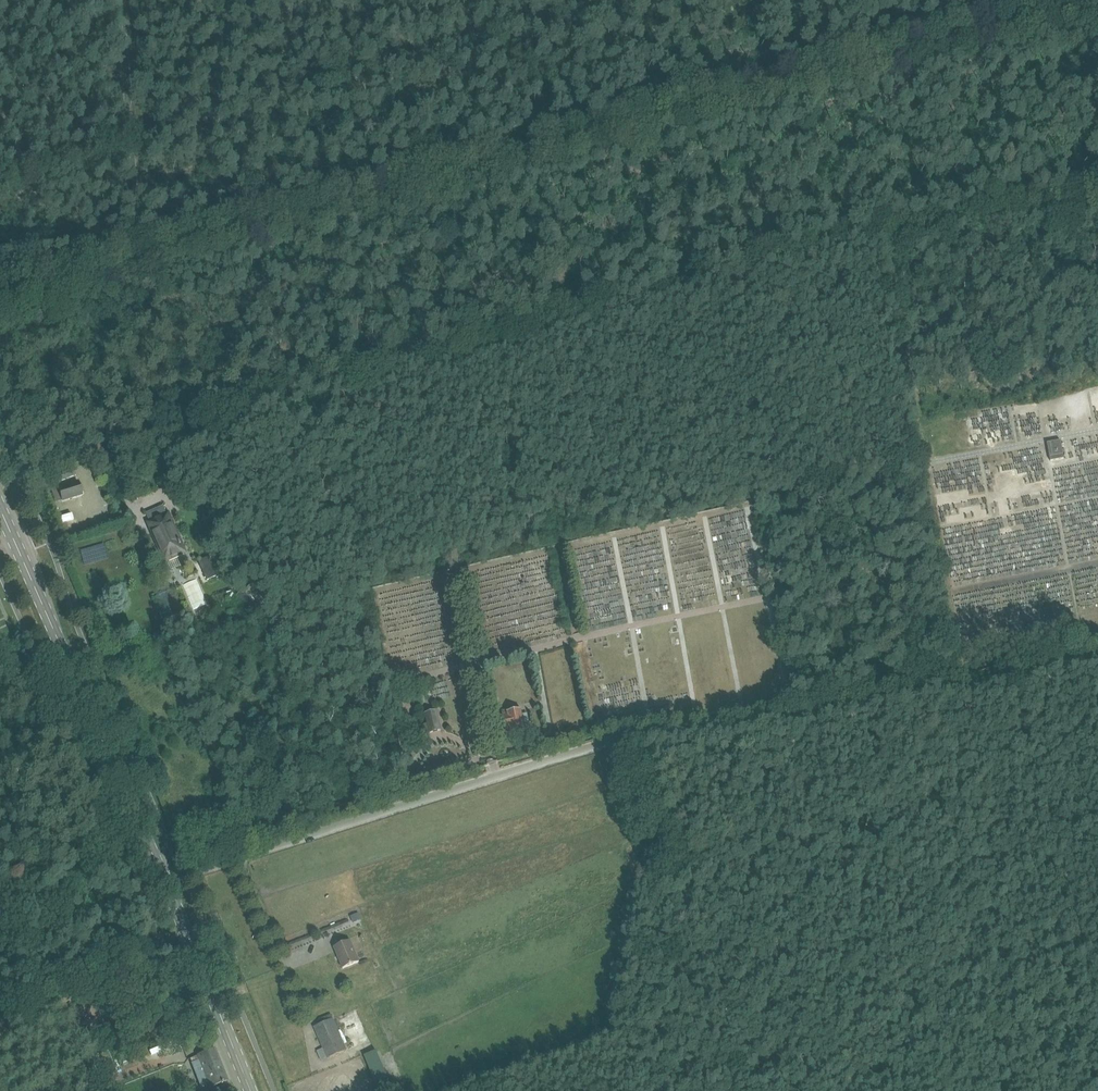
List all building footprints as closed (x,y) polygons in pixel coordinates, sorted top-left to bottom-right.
[(1064,459),(1060,441),(1047,444),(1051,462),(1064,459)] [(73,469),(53,477),(56,484),(76,476),(73,469)] [(58,488),(62,502),(82,496),(78,482),(58,488)] [(72,515),(57,519),(58,525),(73,521),(72,515)] [(151,524),(166,560),(183,552),(168,517),(151,524)] [(60,526),(63,538),(70,536),(67,524),(60,526)] [(79,551),(83,565),(106,558),(101,544),(79,551)] [(215,577),(208,560),(200,563),(207,580),(215,577)] [(207,605),(197,580),(183,586),(194,611),(207,605)] [(243,591),(237,596),(249,610),(255,605),(243,591)] [(249,613),(228,620),(231,627),(251,620),(249,613)] [(256,622),(272,617),(271,613),(255,618),(256,622)] [(217,633),(230,628),(227,620),(214,625),(217,633)] [(132,656),(126,643),(118,647),(124,660),(132,656)] [(503,714),(504,722),(506,733),(511,732),(511,733),(525,730),(524,725),(529,724),(527,714),(523,715),(522,710),(508,712),(508,714),(503,714)] [(441,731),(438,720),(436,712),(426,715),(429,725),(421,727),(423,733),(427,732),(427,734),(441,731)] [(362,920),(360,914),(350,917),(352,924),(362,920)] [(360,963),(351,941),(334,948),(343,969),(360,963)] [(364,1008),(358,1010),(362,1020),(368,1018),(364,1008)] [(347,1051),(334,1019),(314,1027),(323,1049),(317,1052),(322,1062),(347,1051)] [(131,1045),(137,1061),(146,1057),(140,1042),(131,1045)] [(148,1052),(150,1057),(159,1054),(156,1048),(148,1052)] [(214,1049),(204,1053),(197,1056),(210,1088),(227,1081),(214,1049)] [(385,1078),(374,1051),(362,1056),(373,1083),(385,1078)] [(108,1052),(100,1055),(109,1077),(117,1074),(108,1052)] [(187,1059),(193,1077),(203,1073),(197,1056),(187,1059)]
